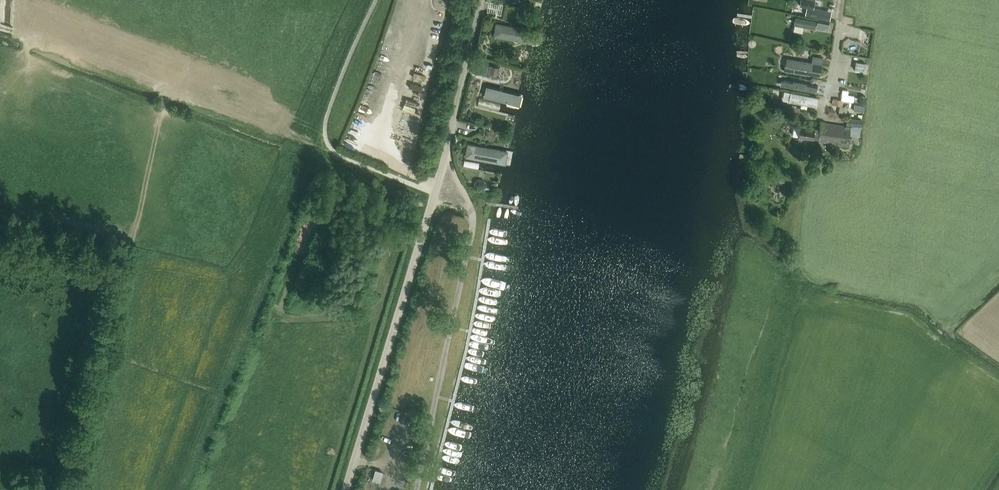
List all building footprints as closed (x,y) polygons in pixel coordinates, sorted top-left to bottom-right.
[(807,8),(806,15),(820,17),(821,10),(813,9),(815,1),(811,0),(801,0),(799,6),(807,8)] [(795,25),(814,29),(816,22),(796,18),(795,25)] [(539,47),(542,33),(496,24),(493,38),(526,44),(539,47)] [(785,65),(784,71),(819,77),(820,71),(821,71),(823,59),(813,57),(812,64),(787,60),(786,65),(785,65)] [(473,61),(472,63),(470,71),(488,76),(489,74),(497,76),(499,68),(473,61)] [(854,70),(864,71),(865,64),(855,62),(854,70)] [(818,86),(783,79),(782,85),(817,91),(818,86)] [(520,108),(523,97),(486,89),(483,100),(513,107),(520,108)] [(791,93),(789,102),(816,107),(818,98),(791,93)] [(400,109),(413,113),(417,101),(404,97),(400,109)] [(861,120),(847,118),(846,125),(855,126),(853,136),(859,137),(861,120)] [(800,127),(799,137),(819,140),(818,142),(848,146),(851,127),(821,123),(820,130),(800,127)] [(513,153),(501,150),(467,145),(465,160),(500,166),(511,167),(513,153)] [(259,458),(255,466),(262,469),(266,461),(259,458)] [(372,466),(371,474),(380,475),(381,467),(372,466)]
